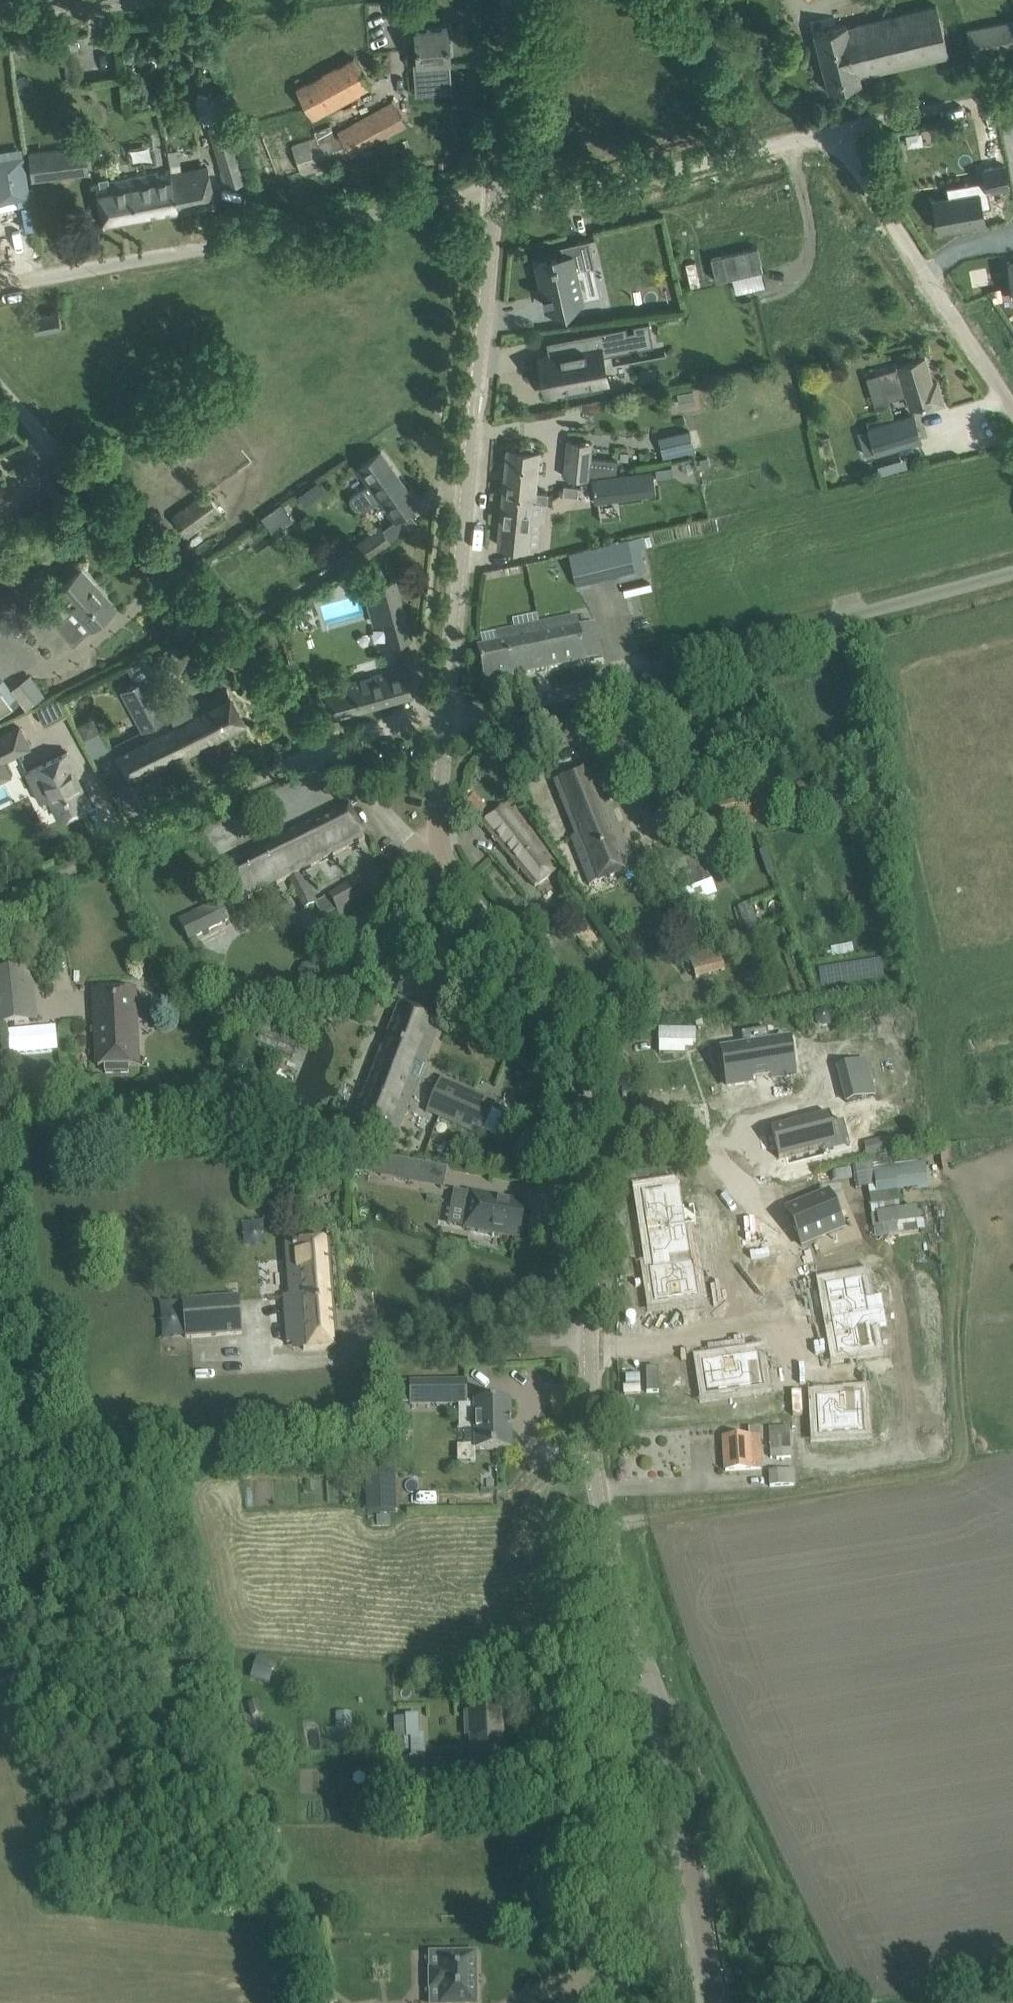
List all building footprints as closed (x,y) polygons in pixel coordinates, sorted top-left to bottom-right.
[(847,26),(846,24),(815,32),(829,90),(861,82),(859,75),(948,53),(936,5),(847,26)] [(974,59),(1012,51),(1012,19),(968,28),(974,59)] [(416,30),(417,50),(418,63),(434,62),(435,79),(451,78),(449,59),(450,59),(448,27),(416,30)] [(364,74),(354,57),(298,87),(307,105),(314,118),(370,87),(364,74)] [(81,59),(63,62),(67,82),(84,80),(81,59)] [(209,126),(208,126),(227,185),(246,179),(219,99),(197,103),(200,120),(207,119),(209,126)] [(334,134),(331,124),(314,130),(316,135),(291,143),(301,172),(349,154),(407,123),(393,99),(337,130),(338,132),(334,134)] [(33,174),(54,172),(94,168),(92,146),(31,153),(33,174)] [(167,149),(171,169),(172,171),(171,171),(179,210),(215,203),(208,164),(183,169),(178,147),(167,149)] [(0,152),(0,193),(28,188),(22,149),(0,152)] [(171,169),(96,183),(104,225),(179,210),(171,171),(172,171),(171,169)] [(1009,186),(1007,174),(985,179),(987,190),(1009,186)] [(933,199),(939,229),(954,226),(955,229),(985,223),(979,191),(933,199)] [(595,265),(589,238),(560,244),(561,246),(561,245),(564,257),(538,263),(545,293),(543,294),(543,295),(545,294),(546,299),(544,299),(544,300),(546,300),(548,306),(581,299),(574,269),(591,265),(593,264),(594,266),(595,265)] [(716,280),(763,269),(757,245),(711,256),(716,280)] [(680,281),(707,276),(704,265),(678,270),(680,281)] [(62,325),(59,310),(33,315),(36,330),(62,325)] [(547,366),(543,367),(545,381),(550,380),(552,391),(584,385),(585,391),(603,387),(600,375),(605,374),(601,353),(651,343),(647,322),(649,322),(649,320),(633,323),(634,329),(627,330),(626,325),(570,336),(572,350),(545,356),(547,366)] [(898,366),(879,372),(884,388),(903,382),(906,393),(908,399),(910,407),(922,403),(924,408),(943,402),(937,379),(932,381),(925,357),(915,359),(905,362),(898,365),(898,366)] [(678,392),(680,406),(695,403),(693,390),(678,392)] [(868,428),(858,431),(865,454),(875,451),(875,453),(922,439),(914,412),(867,426),(868,428)] [(664,456),(694,449),(689,428),(659,435),(664,456)] [(590,447),(591,443),(569,441),(566,473),(582,475),(581,487),(586,488),(588,474),(616,470),(618,460),(598,458),(599,448),(590,447)] [(503,492),(498,544),(508,545),(518,546),(528,547),(529,543),(531,519),(541,520),(545,520),(547,501),(548,492),(535,491),(539,451),(534,451),(532,445),(516,444),(513,448),(508,448),(503,492)] [(370,483),(350,497),(361,512),(381,498),(395,518),(409,508),(417,502),(392,466),(381,450),(358,466),(369,482),(370,483)] [(650,469),(591,478),(594,501),(653,493),(650,469)] [(189,504),(173,515),(187,535),(221,510),(206,491),(189,504)] [(601,500),(603,517),(617,515),(616,499),(601,500)] [(265,512),(273,524),(287,515),(285,512),(288,509),(282,500),(265,512)] [(349,547),(335,557),(344,570),(358,560),(366,555),(366,556),(391,540),(382,527),(381,526),(357,542),(349,547)] [(643,571),(634,535),(569,552),(578,587),(591,583),(590,578),(619,571),(620,576),(643,571)] [(61,590),(43,607),(44,608),(55,621),(72,640),(77,635),(91,623),(93,625),(97,621),(112,608),(92,586),(95,584),(82,568),(71,578),(67,582),(59,588),(61,590)] [(375,585),(391,643),(412,637),(396,579),(375,585)] [(33,597),(15,613),(27,626),(37,617),(36,615),(44,608),(43,607),(33,597)] [(586,661),(602,658),(596,625),(580,628),(577,616),(497,633),(500,645),(478,649),(485,684),(586,663),(586,661)] [(134,683),(130,685),(122,689),(143,730),(114,744),(132,780),(189,751),(170,715),(169,716),(148,676),(145,677),(139,663),(127,669),(134,683)] [(324,689),(332,718),(413,694),(405,666),(324,689)] [(189,751),(245,723),(227,688),(170,715),(189,751)] [(2,760),(30,747),(20,726),(0,735),(0,757),(2,760)] [(86,732),(91,749),(106,745),(100,727),(86,732)] [(40,801),(49,797),(60,818),(90,803),(76,774),(78,773),(68,751),(26,771),(40,801)] [(571,839),(589,887),(637,868),(594,767),(554,783),(576,837),(571,839)] [(488,811),(475,796),(466,804),(479,819),(488,811)] [(562,865),(509,803),(483,826),(535,888),(562,865)] [(346,805),(223,866),(242,903),(288,880),(302,874),(365,842),(346,805)] [(698,843),(653,861),(659,879),(686,870),(700,907),(720,899),(698,843)] [(370,901),(359,880),(329,896),(341,917),(370,901)] [(179,922),(189,941),(229,921),(219,902),(179,922)] [(696,980),(725,971),(718,948),(689,958),(696,980)] [(1,1026),(29,1024),(23,970),(0,972),(0,1018),(1,1026)] [(134,989),(94,991),(98,1066),(104,1066),(105,1075),(129,1074),(128,1065),(138,1065),(134,989)] [(442,1022),(400,1005),(353,1126),(394,1142),(442,1022)] [(660,1029),(660,1042),(696,1043),(696,1030),(660,1029)] [(790,1042),(723,1052),(728,1087),(753,1084),(752,1079),(772,1076),(773,1081),(795,1077),(790,1042)] [(865,1063),(838,1070),(847,1104),(874,1098),(865,1063)] [(426,1113),(481,1137),(496,1102),(441,1079),(426,1113)] [(829,1113),(771,1128),(779,1159),(837,1144),(829,1113)] [(899,1151),(898,1142),(892,1143),(891,1137),(863,1143),(866,1159),(894,1153),(894,1152),(899,1151)] [(379,1156),(376,1171),(382,1173),(381,1178),(417,1185),(421,1164),(379,1156)] [(873,1191),(926,1190),(925,1162),(872,1164),(873,1191)] [(680,1187),(641,1193),(647,1232),(686,1226),(697,1225),(694,1207),(684,1208),(680,1187)] [(517,1233),(520,1234),(523,1219),(520,1218),(523,1204),(472,1195),(472,1196),(455,1193),(452,1210),(466,1212),(463,1228),(465,1228),(465,1229),(478,1231),(478,1233),(493,1236),(494,1234),(516,1238),(517,1233)] [(829,1193),(786,1211),(801,1246),(844,1228),(829,1193)] [(686,1226),(647,1232),(652,1271),(692,1265),(686,1226)] [(284,1298),(288,1346),(304,1344),(304,1351),(338,1349),(330,1242),(286,1246),(290,1297),(284,1298)] [(652,1271),(648,1272),(653,1305),(699,1298),(694,1265),(692,1265),(652,1271)] [(863,1278),(825,1285),(831,1320),(869,1314),(863,1278)] [(242,1335),(239,1296),(183,1301),(186,1339),(242,1335)] [(869,1314),(831,1320),(837,1356),(875,1349),(869,1314)] [(706,1395),(763,1386),(758,1354),(701,1363),(706,1395)] [(411,1384),(411,1405),(468,1405),(467,1383),(411,1384)] [(818,1436),(864,1434),(861,1395),(841,1396),(841,1397),(816,1399),(818,1436)] [(511,1403),(475,1404),(476,1452),(512,1451),(511,1403)] [(769,1428),(771,1459),(791,1458),(791,1442),(808,1441),(807,1426),(769,1428)] [(724,1439),(726,1471),(762,1469),(759,1429),(749,1430),(749,1438),(724,1439)] [(795,1487),(794,1470),(769,1472),(770,1488),(795,1487)] [(393,1515),(392,1473),(362,1474),(364,1516),(393,1515)] [(270,1685),(277,1664),(257,1657),(250,1678),(270,1685)] [(252,1718),(262,1715),(258,1703),(248,1706),(252,1718)] [(502,1713),(466,1714),(466,1736),(471,1736),(472,1767),(503,1766),(502,1713)] [(423,1742),(411,1742),(412,1762),(424,1762),(423,1742)] [(475,1955),(432,1956),(432,1957),(431,1957),(431,1989),(440,1989),(440,2002),(475,2002),(475,1955)]
